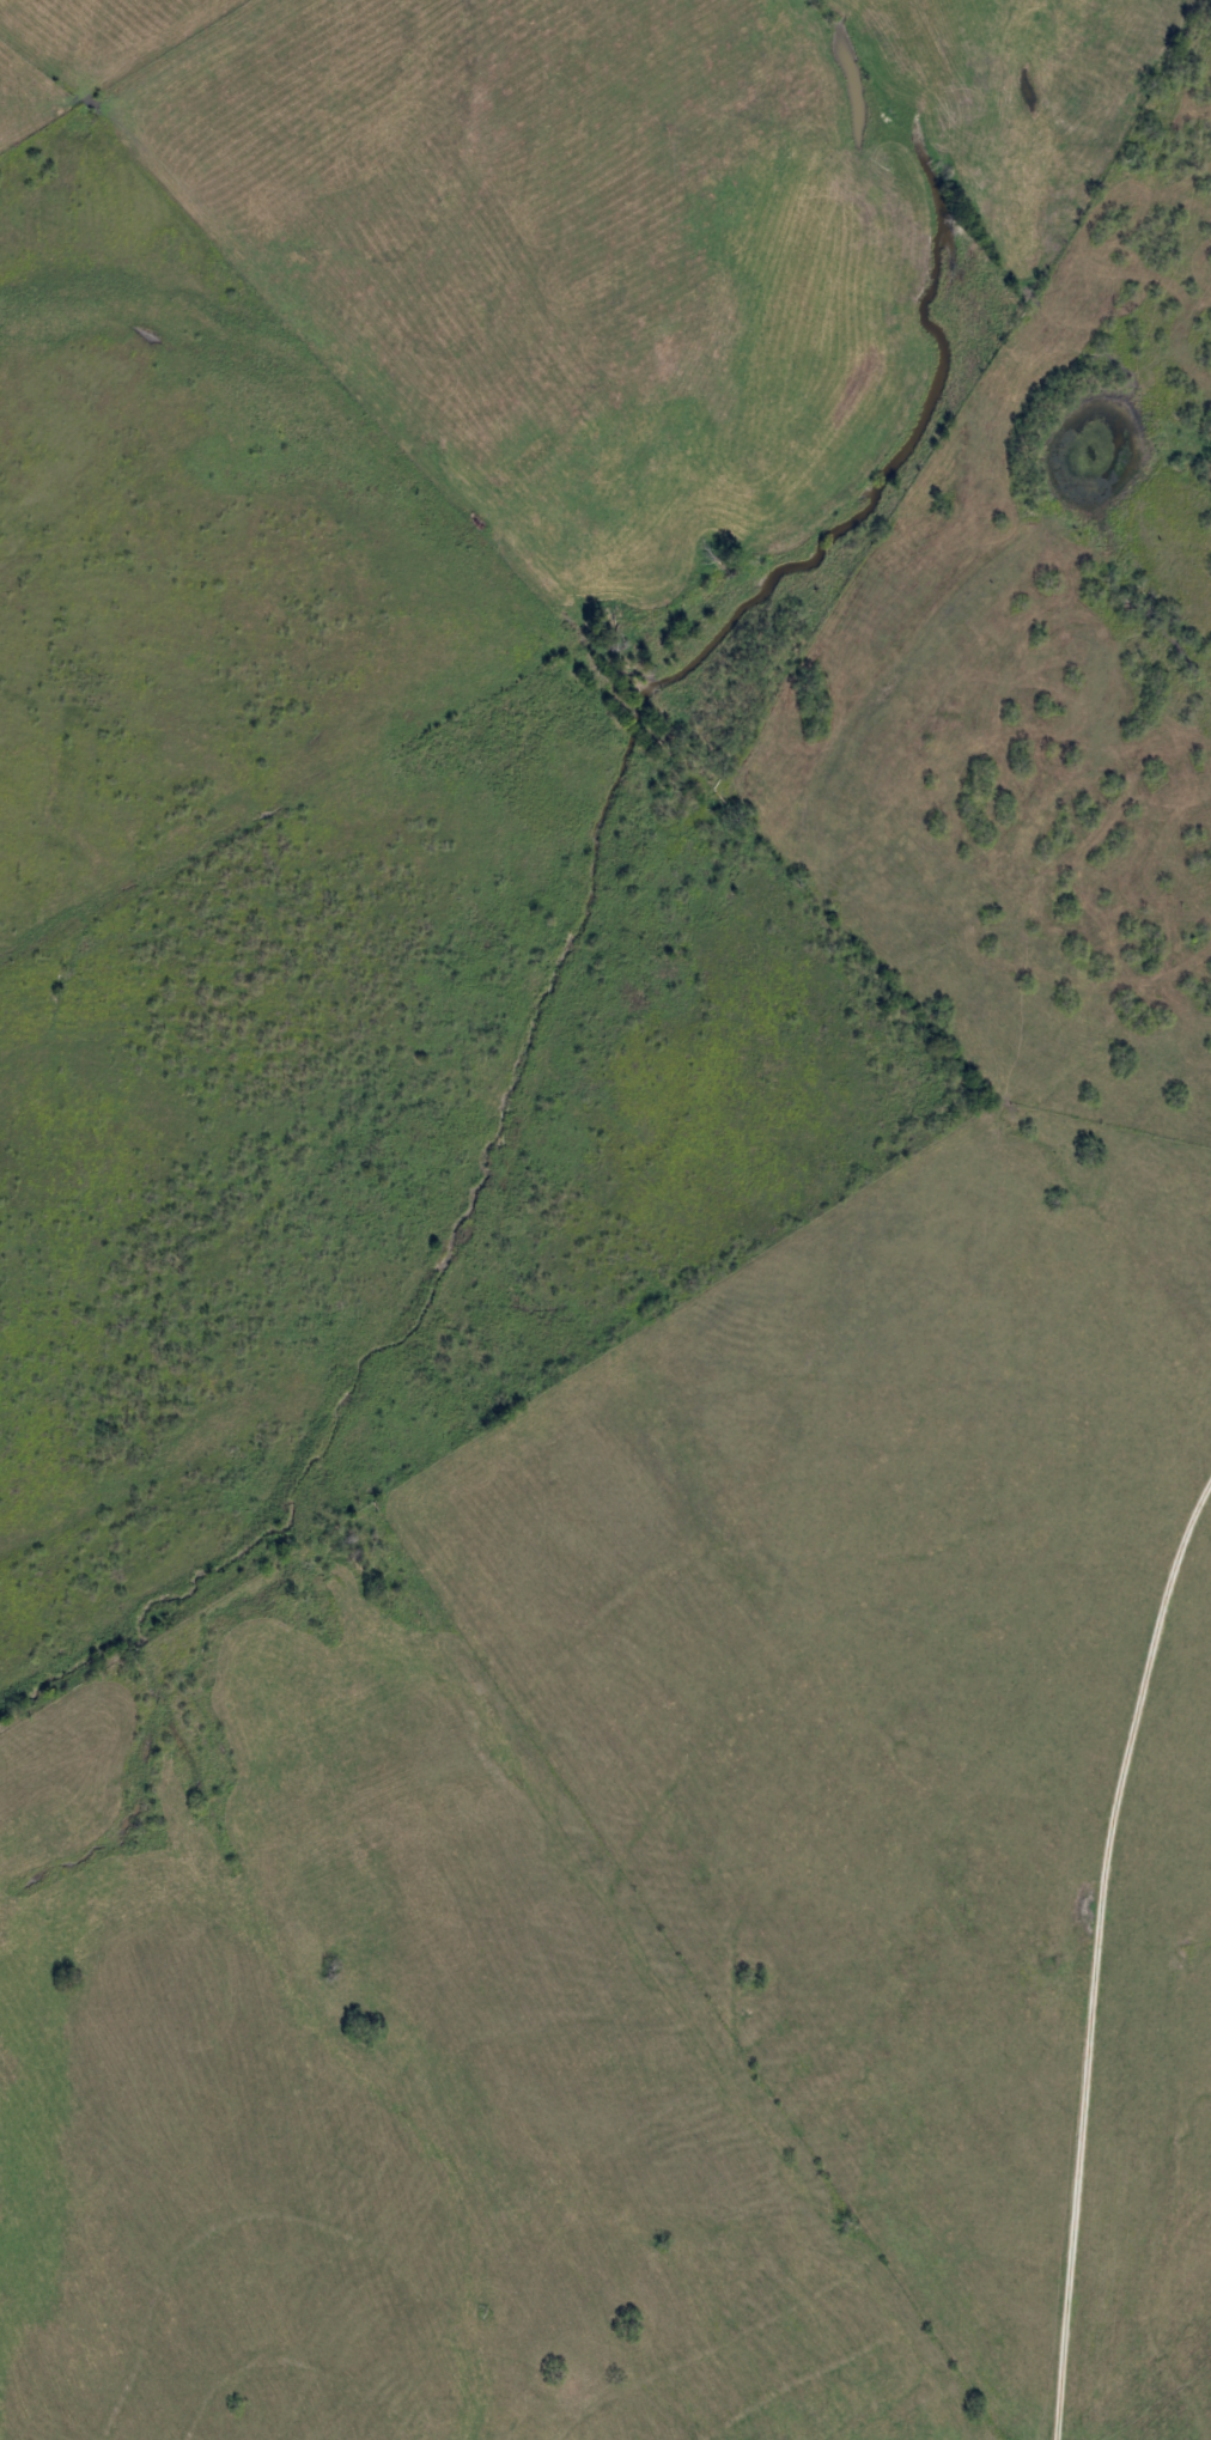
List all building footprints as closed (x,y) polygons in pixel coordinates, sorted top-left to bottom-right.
[(1058,1971),(1056,1956),(1041,1958),(1043,1973),(1058,1971)]
